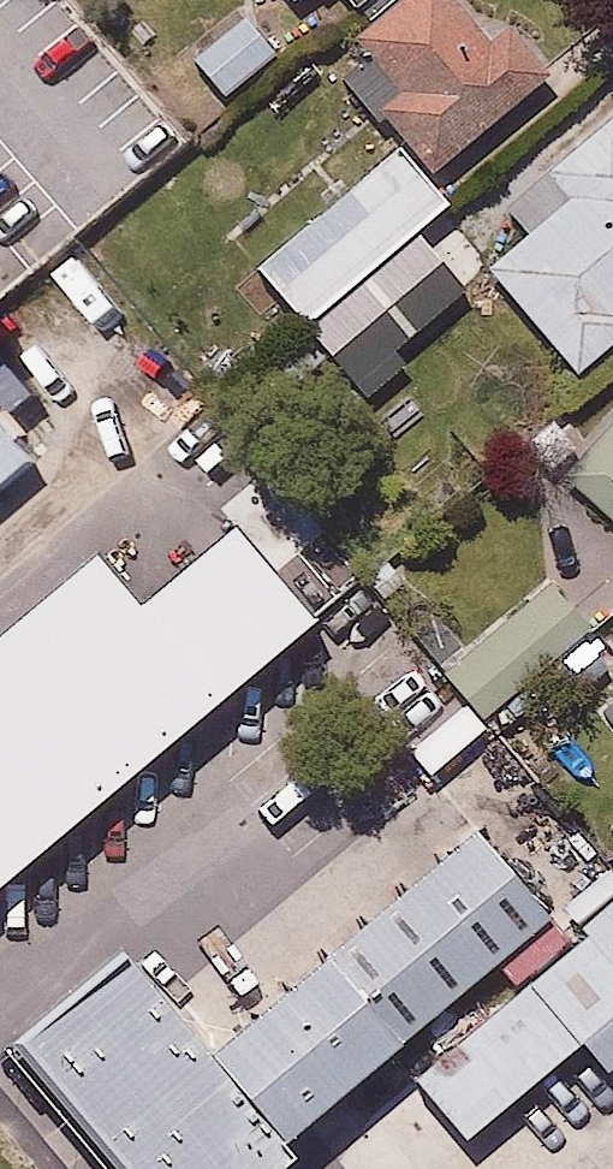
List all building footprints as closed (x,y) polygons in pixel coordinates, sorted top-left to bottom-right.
[(478,15),(464,0),(396,0),(355,37),(363,47),(339,69),(431,163),(548,55),(498,0),(494,0),(478,15)] [(277,58),(237,9),(187,50),(227,99),(277,58)] [(606,102),(455,226),(571,368),(612,334),(612,110),(606,102)] [(398,136),(249,256),(297,315),(445,195),(398,136)] [(468,290),(413,229),(307,323),(371,393),(411,356),(404,348),(468,290)] [(0,420),(0,498),(39,467),(0,420)] [(604,439),(560,442),(584,463),(568,483),(612,519),(612,428),(604,439)] [(84,930),(0,998),(0,1044),(102,1168),(218,1168),(525,919),(435,809),(165,1029),(84,930)] [(591,918),(612,944),(612,900),(591,918)] [(515,983),(578,1038),(609,1065),(612,1062),(612,944),(591,918),(515,983)] [(578,1038),(515,983),(408,1070),(458,1132),(578,1038)]
